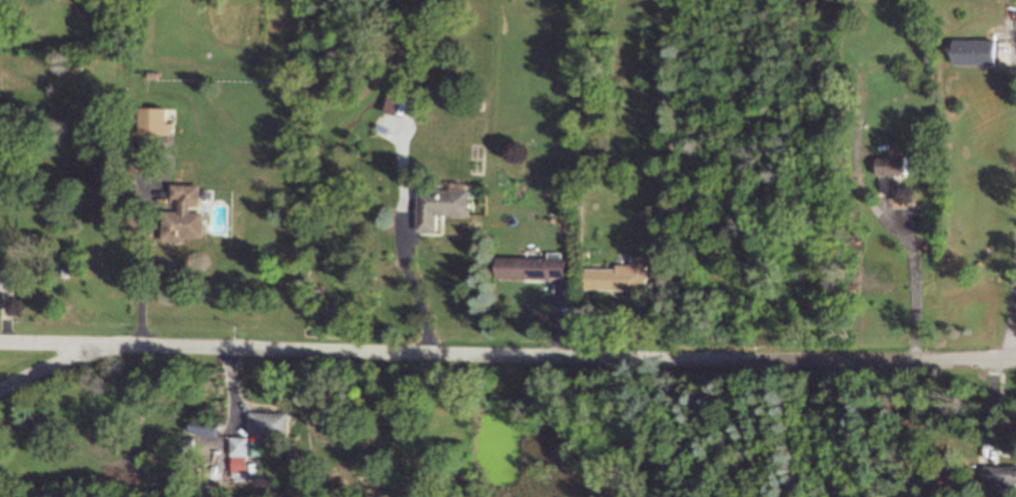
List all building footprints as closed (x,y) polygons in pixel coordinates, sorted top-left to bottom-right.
[(951,63),(996,64),(996,40),(952,38),(951,63)] [(173,123),(166,122),(167,107),(142,107),(141,133),(173,134),(173,123)] [(906,156),(876,157),(877,175),(906,174),(906,156)] [(200,184),(171,184),(171,198),(178,198),(178,211),(162,211),(162,240),(185,241),(185,237),(204,237),(204,211),(190,211),(191,205),(200,206),(200,184)] [(471,215),(471,189),(419,188),(418,231),(438,231),(439,214),(471,215)] [(497,256),(497,277),(564,278),(565,252),(547,252),(547,257),(497,256)] [(584,289),(650,290),(650,255),(630,254),(630,264),(615,263),(615,268),(585,268),(584,289)] [(252,412),(291,413),(291,434),(251,432),(252,412)] [(232,477),(255,477),(256,463),(247,463),(247,454),(250,454),(250,447),(259,447),(259,443),(249,443),(249,436),(232,436),(232,477)] [(985,482),(1015,482),(1015,465),(985,465),(985,482)]
